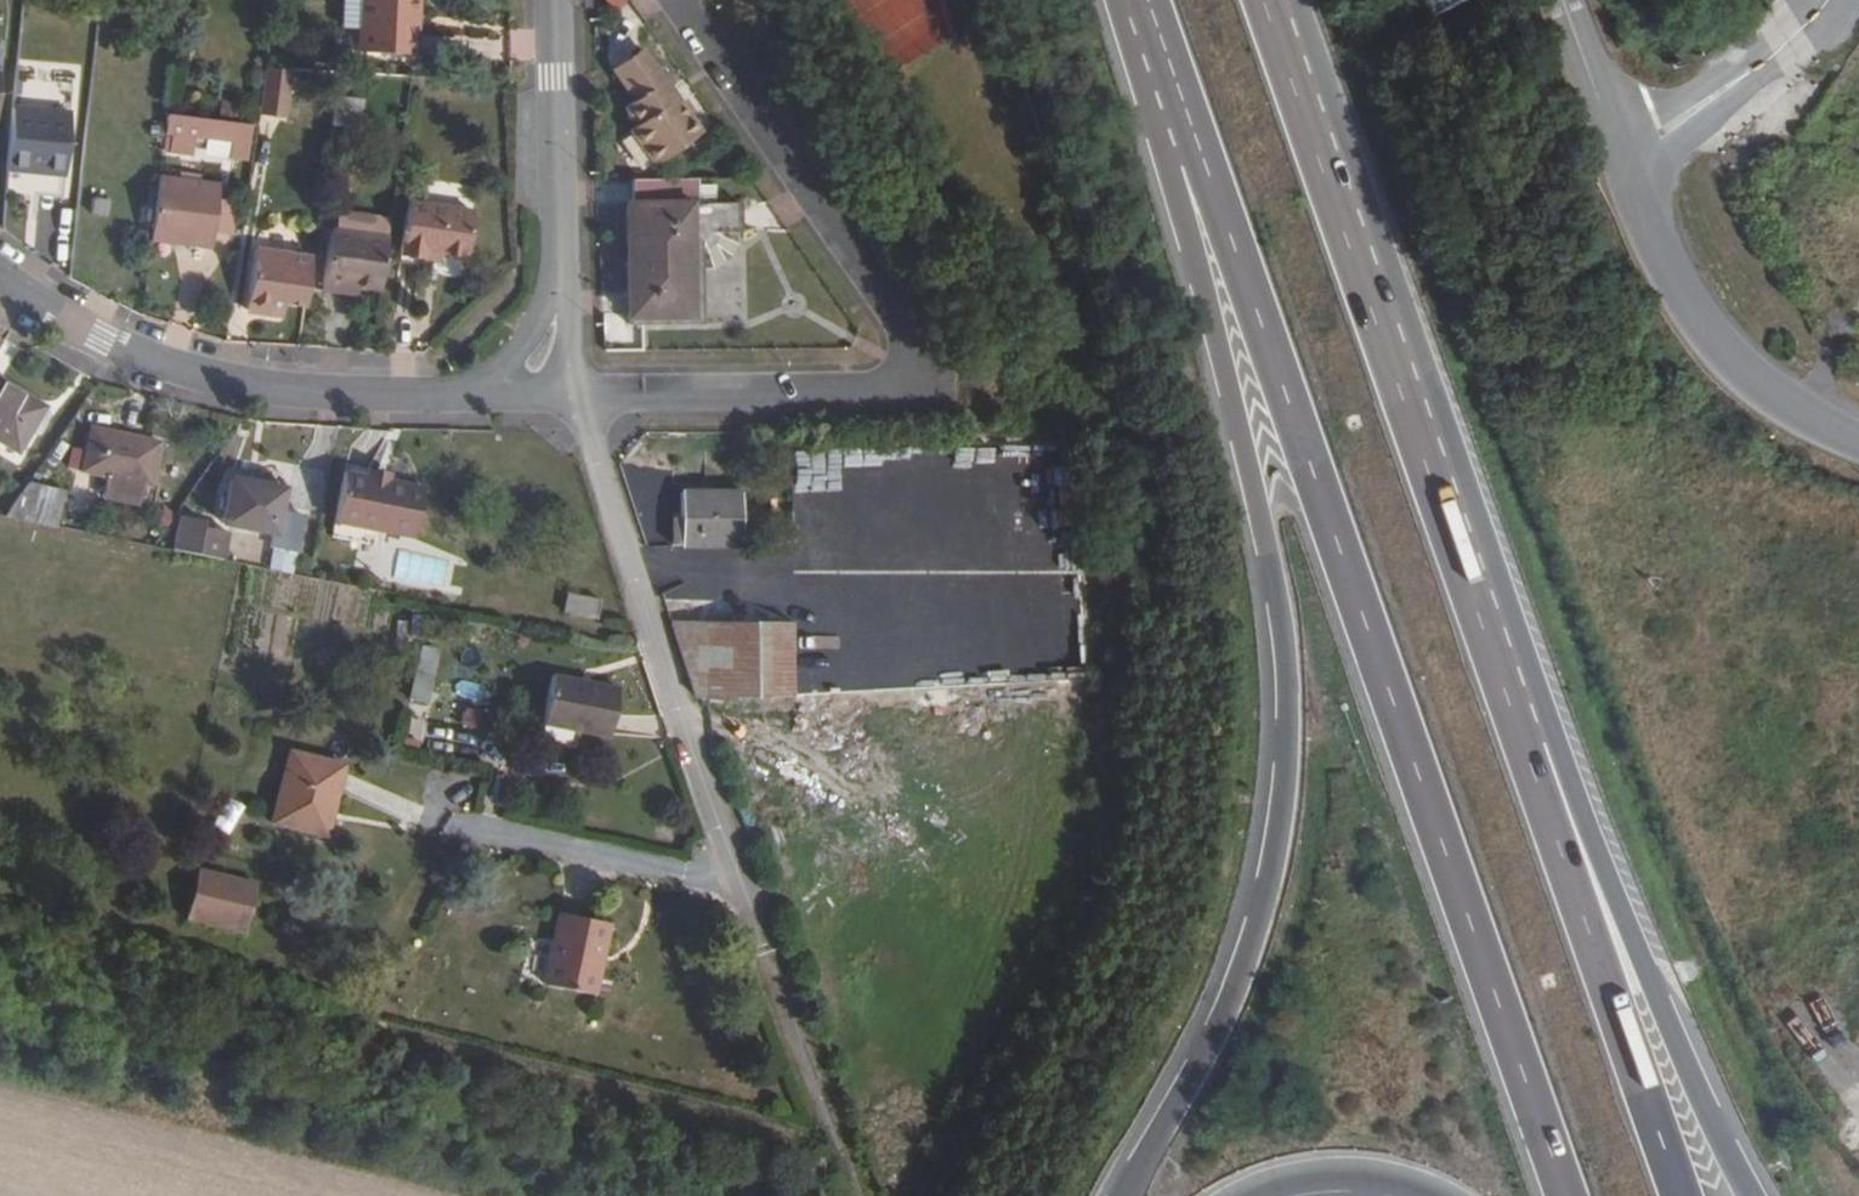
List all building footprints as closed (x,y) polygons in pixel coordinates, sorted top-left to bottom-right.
[(423,0),(368,0),(364,43),(415,46),(417,9),(422,9),(423,0)] [(615,11),(631,1),(630,0),(608,0),(615,11)] [(7,65),(8,47),(0,46),(0,65),(7,65)] [(637,48),(621,60),(633,78),(622,86),(630,97),(620,105),(633,123),(626,128),(651,163),(697,131),(637,48)] [(291,128),(301,60),(274,59),(265,121),(264,124),(291,128)] [(633,78),(621,60),(609,70),(622,86),(633,78)] [(74,91),(18,86),(16,103),(73,108),(74,91)] [(16,103),(10,164),(70,170),(75,108),(73,108),(16,103)] [(255,142),(262,142),(264,124),(265,121),(173,114),(170,136),(175,136),(198,138),(237,142),(236,158),(253,160),(255,142)] [(196,157),(198,138),(175,136),(172,154),(196,157)] [(691,175),(625,176),(626,202),(622,202),(625,314),(687,314),(686,231),(734,231),(734,202),(691,202),(691,175)] [(190,237),(190,244),(214,247),(216,233),(220,199),(222,185),(165,177),(157,234),(190,237)] [(437,246),(454,248),(479,251),(485,204),(421,196),(415,250),(436,252),(437,246)] [(220,199),(216,233),(234,235),(238,202),(220,199)] [(372,281),(394,285),(401,233),(341,226),(333,286),(355,289),(356,280),(372,281)] [(157,234),(157,240),(190,244),(190,237),(157,234)] [(294,295),(316,298),(322,251),(263,242),(255,302),(292,307),(294,295)] [(453,255),(454,248),(437,246),(436,252),(453,255)] [(371,291),(372,281),(356,280),(355,289),(371,291)] [(1845,310),(1858,319),(1858,286),(1845,310)] [(0,378),(0,444),(17,456),(48,411),(0,378)] [(132,460),(134,447),(92,437),(82,483),(108,489),(142,496),(149,498),(155,465),(132,460)] [(158,452),(134,447),(132,460),(155,465),(158,452)] [(372,466),(370,475),(389,478),(390,470),(372,466)] [(389,478),(370,475),(352,472),(347,510),(418,523),(425,484),(389,478)] [(282,539),(278,557),(304,563),(315,516),(289,510),(291,493),(236,480),(227,526),(282,539)] [(142,496),(108,489),(104,512),(138,518),(142,496)] [(24,490),(6,516),(53,525),(59,497),(24,490)] [(742,495),(682,493),(681,546),(742,546),(742,495)] [(180,550),(232,560),(236,534),(212,528),(213,522),(187,517),(180,550)] [(278,557),(275,569),(302,575),(304,563),(278,557)] [(604,594),(574,589),(569,614),(599,620),(604,594)] [(796,652),(681,653),(695,696),(796,695),(796,652)] [(419,673),(413,698),(428,702),(435,677),(419,673)] [(618,688),(553,675),(545,721),(609,735),(618,688)] [(484,729),(487,710),(466,707),(463,726),(484,729)] [(331,803),(341,762),(293,749),(275,822),(329,835),(336,805),(331,803)] [(347,763),(341,762),(331,803),(336,805),(347,763)] [(258,883),(200,867),(188,914),(247,930),(258,883)] [(597,957),(605,919),(561,909),(546,981),(596,992),(603,959),(597,957)] [(612,920),(605,919),(597,957),(603,959),(612,920)]
